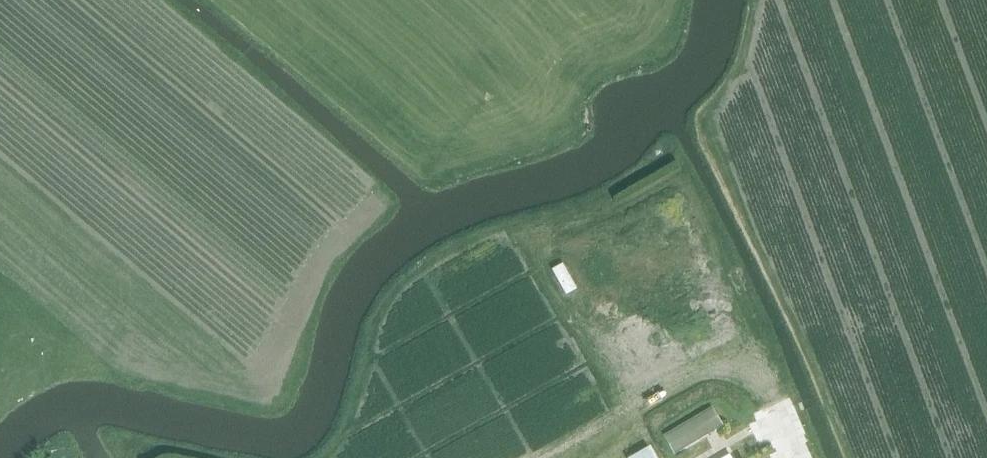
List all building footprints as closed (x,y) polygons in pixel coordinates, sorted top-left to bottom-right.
[(713,406),(665,435),(676,454),(724,425),(713,406)] [(620,457),(658,457),(648,441),(620,457)]
